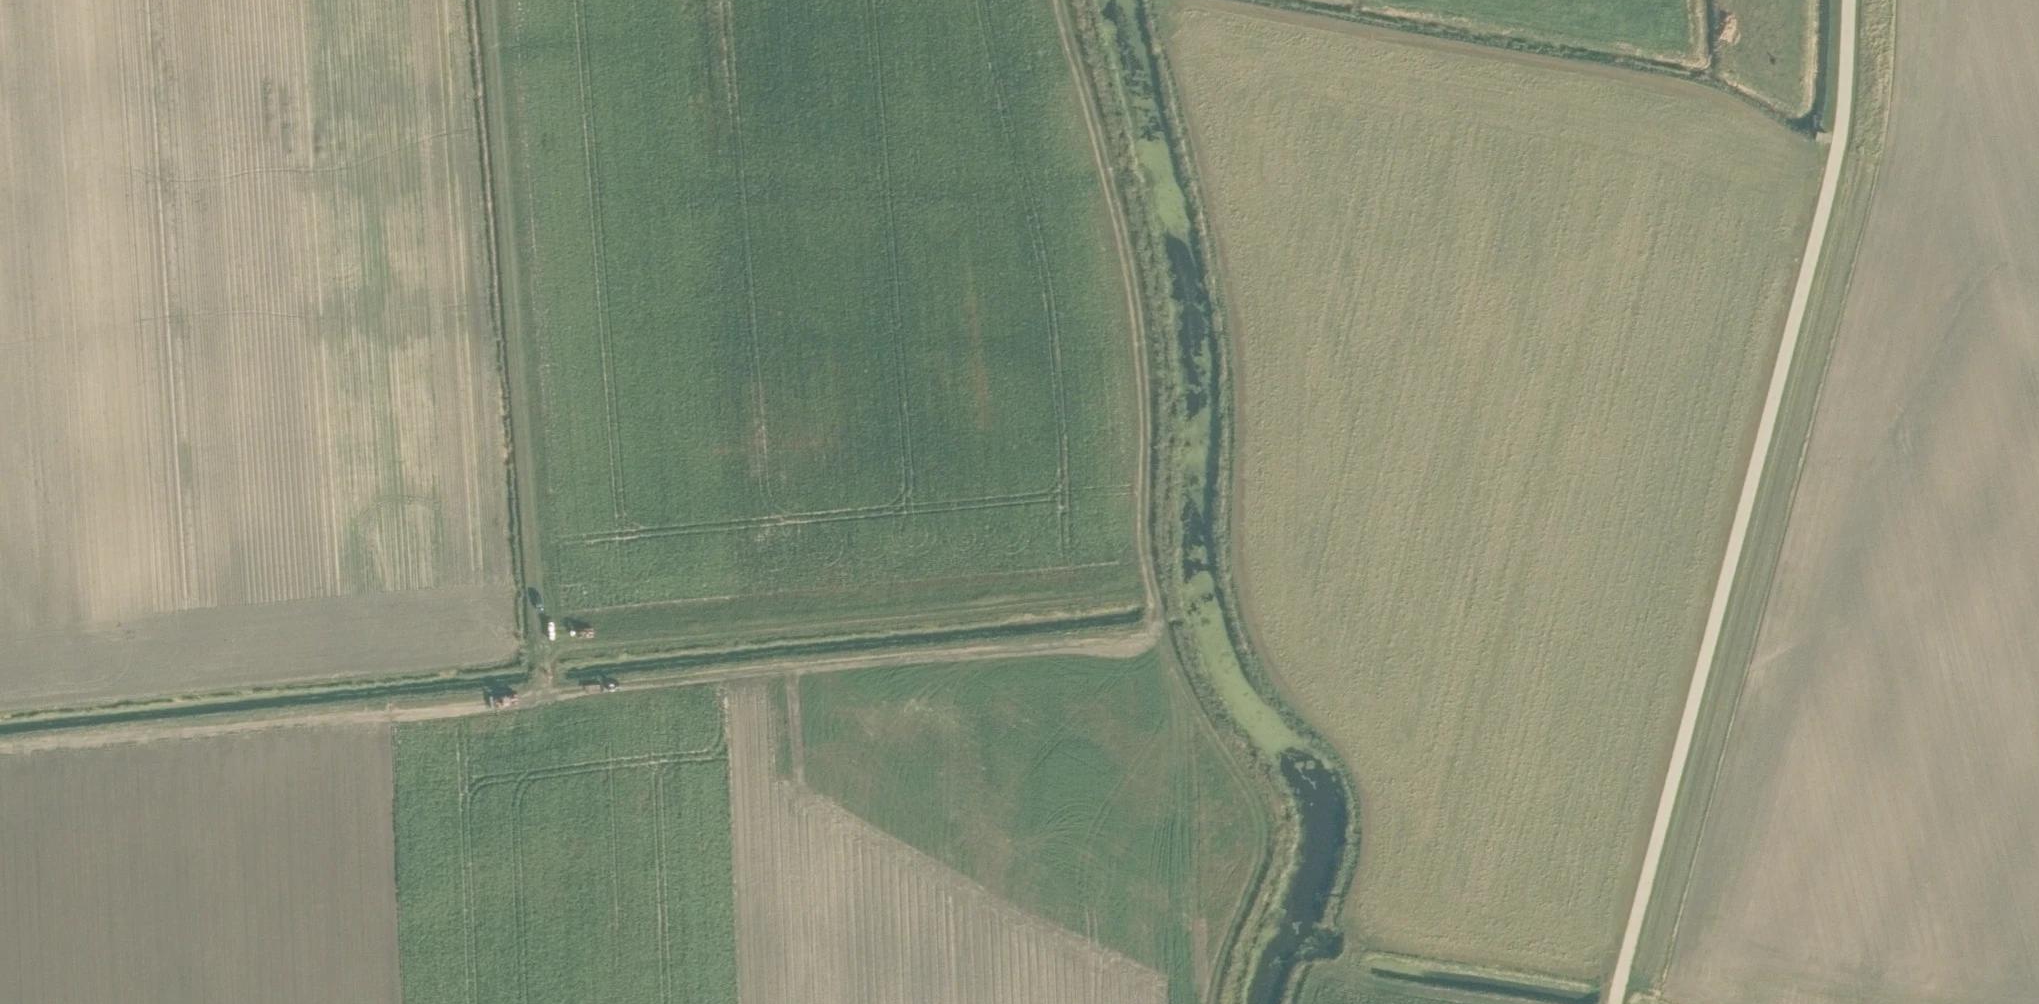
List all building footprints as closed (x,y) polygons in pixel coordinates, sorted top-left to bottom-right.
[(1817,131),(1815,140),(1825,142),(1827,133),(1817,131)]
